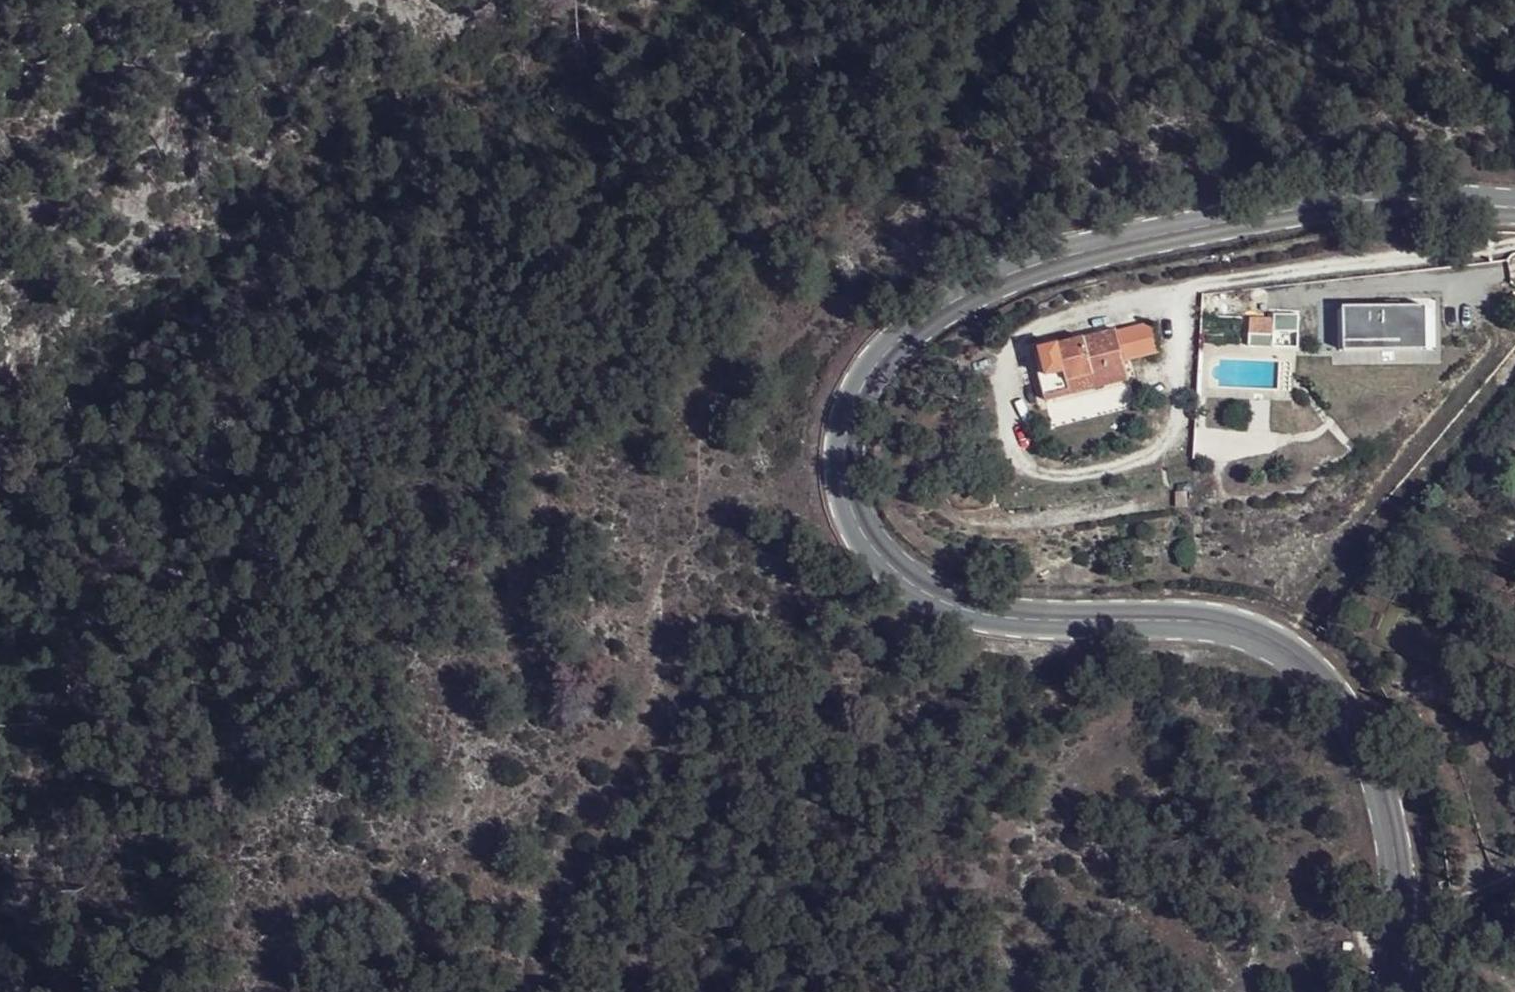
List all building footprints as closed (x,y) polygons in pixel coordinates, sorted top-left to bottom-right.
[(1428,353),(1428,306),(1343,307),(1344,354),(1428,353)] [(1115,329),(1036,351),(1045,385),(1063,381),(1064,384),(1093,375),(1096,384),(1126,374),(1124,363),(1161,353),(1154,322),(1117,333),(1115,329)] [(1269,325),(1248,325),(1249,339),(1270,337),(1269,325)] [(1279,383),(1279,389),(1292,389),(1291,342),(1280,343),(1279,352),(1279,383)] [(1131,393),(1126,374),(1096,384),(1093,375),(1064,384),(1071,410),(1131,393)]
